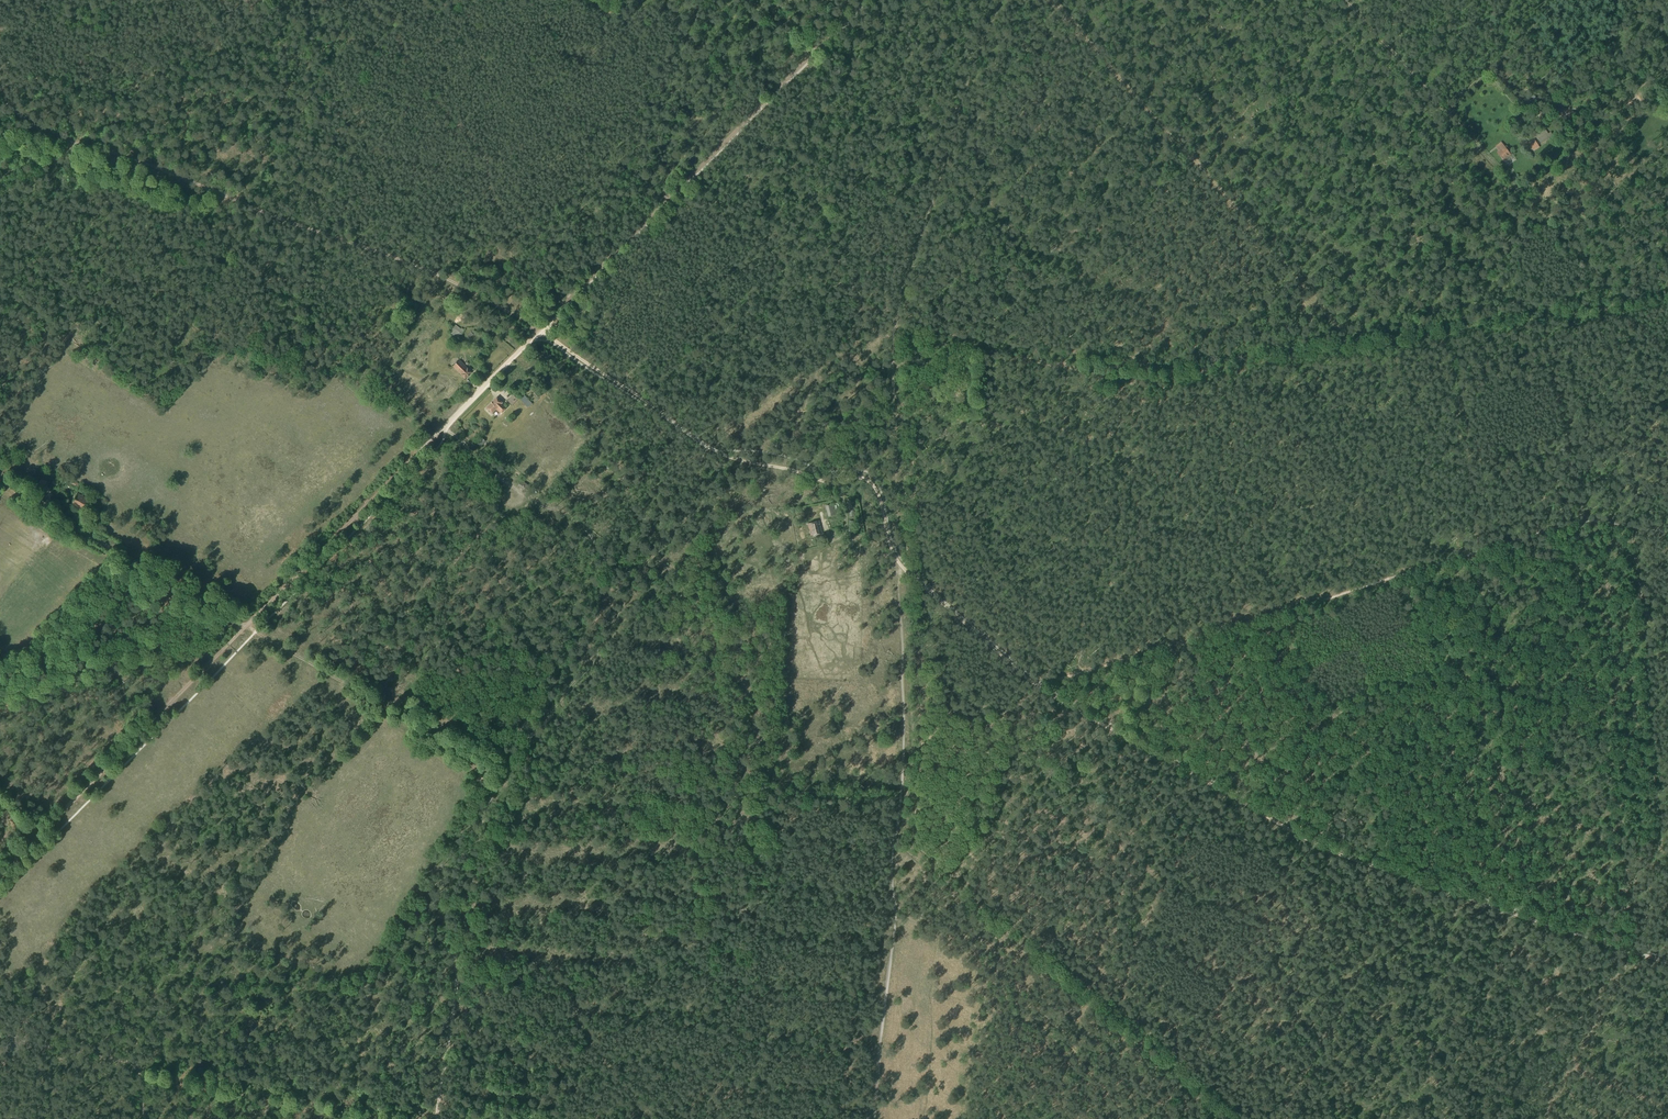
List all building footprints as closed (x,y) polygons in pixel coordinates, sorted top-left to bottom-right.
[(1546,130),(1536,136),(1538,141),(1541,144),(1553,136),(1551,132),(1548,134),(1546,130)] [(1533,139),(1529,142),(1530,144),(1531,145),(1530,146),(1532,149),(1538,145),(1536,142),(1534,139),(1533,139)] [(1497,153),(1503,160),(1510,155),(1503,145),(1498,148),(1500,151),(1497,153)] [(464,331),(456,325),(450,333),(458,339),(464,331)] [(458,359),(451,366),(464,378),(471,372),(458,359)] [(530,405),(535,400),(526,390),(521,395),(530,405)] [(507,401),(512,406),(518,400),(513,395),(507,401)] [(507,408),(497,398),(487,408),(492,413),(496,409),(501,414),(507,408)] [(485,441),(481,437),(476,443),(480,446),(485,441)] [(42,479),(36,488),(41,491),(46,482),(42,479)] [(78,488),(80,484),(71,479),(68,482),(78,488)] [(518,486),(527,493),(531,487),(522,480),(518,486)] [(83,512),(89,501),(77,494),(71,505),(83,512)] [(834,504),(827,506),(829,516),(837,514),(834,504)] [(823,533),(819,522),(808,525),(811,536),(823,533)]
